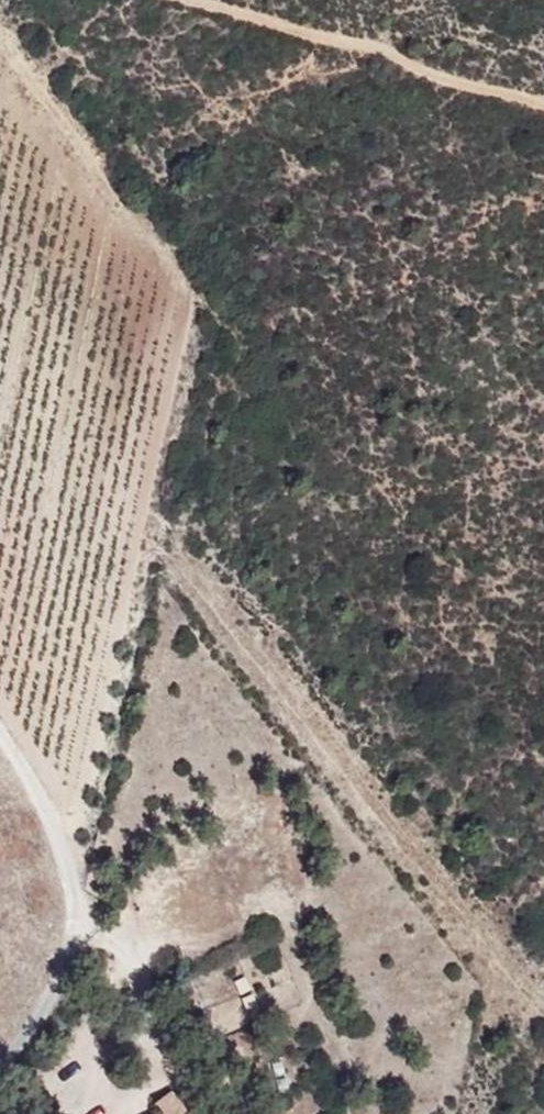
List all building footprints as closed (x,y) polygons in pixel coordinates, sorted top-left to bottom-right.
[(180,1094),(144,1113),(197,1113),(180,1094)]
